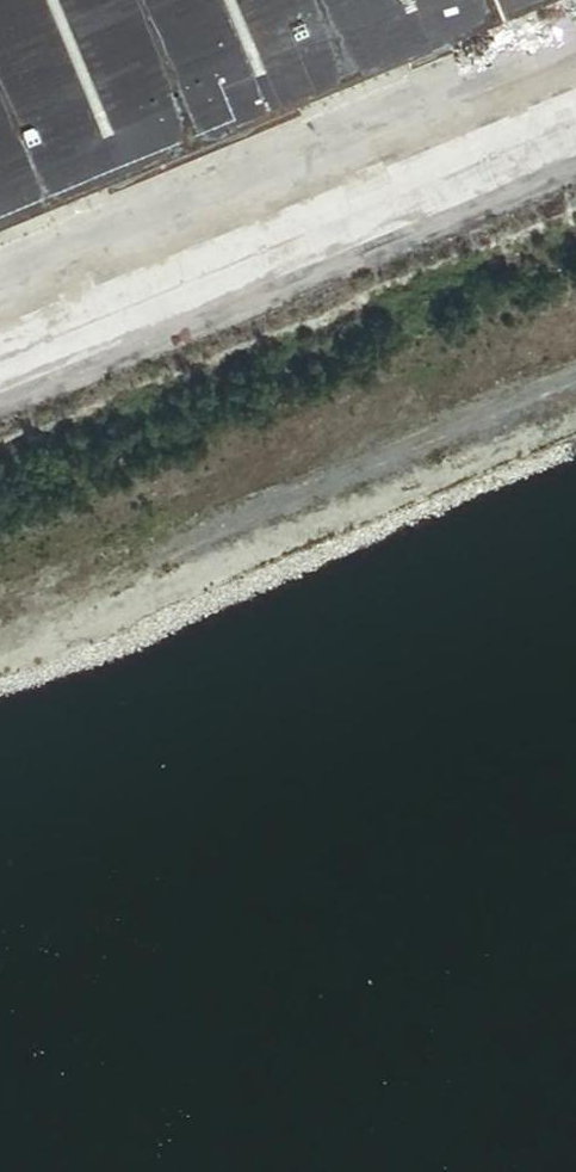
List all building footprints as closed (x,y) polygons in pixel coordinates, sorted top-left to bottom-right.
[(565,0),(0,0),(0,232),(565,0)]
